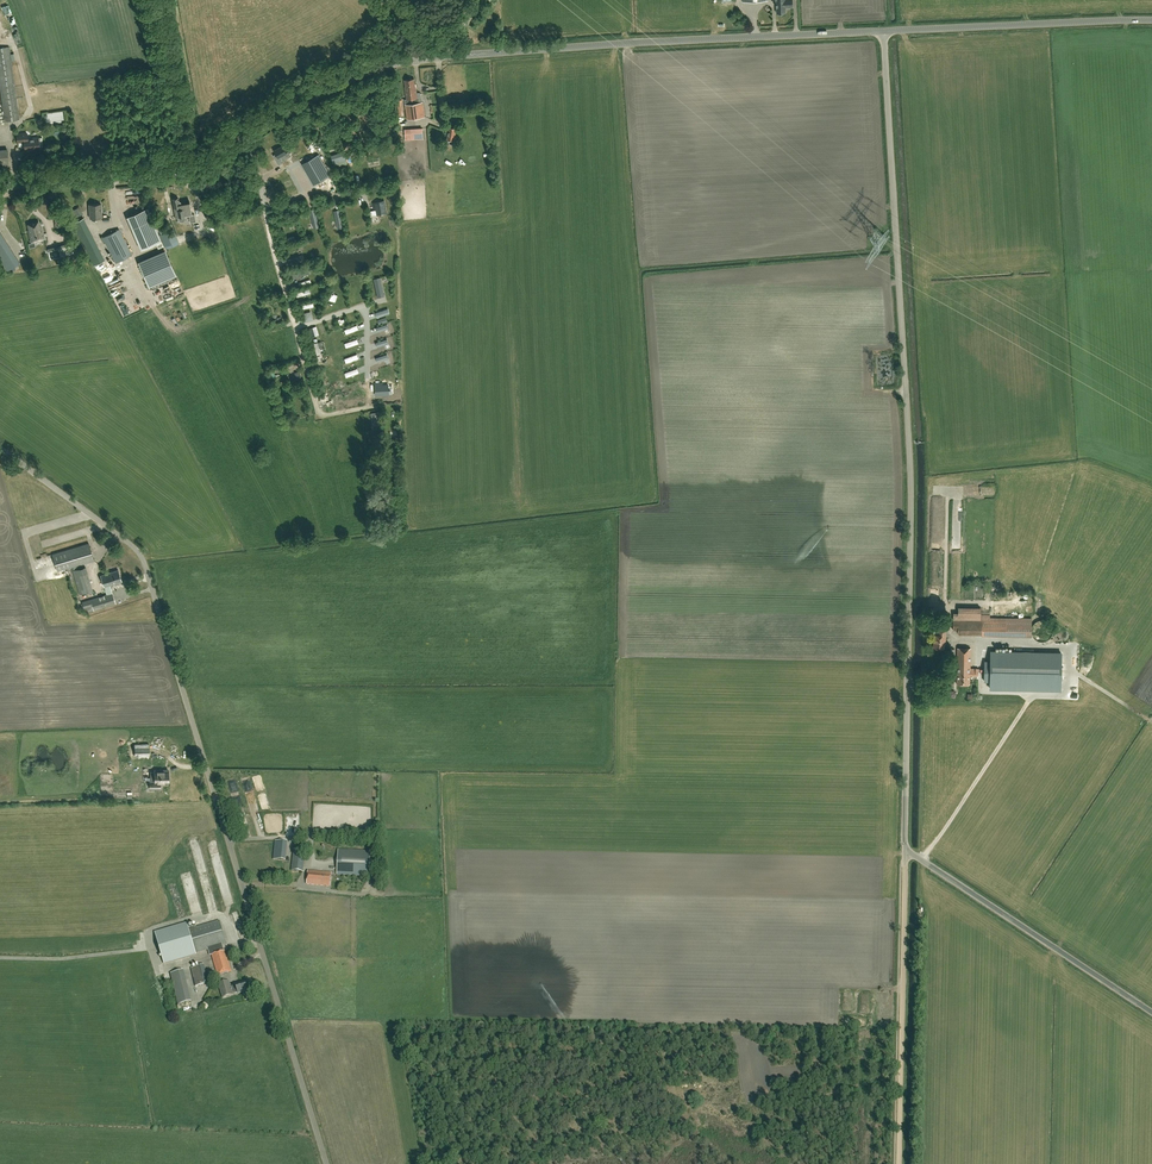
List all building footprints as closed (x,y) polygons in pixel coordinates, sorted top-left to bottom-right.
[(777,13),(778,13),(778,14),(779,15),(780,15),(781,15),(782,14),(783,13),(786,12),(786,8),(793,7),(792,0),(776,0),(777,13)] [(19,119),(9,47),(0,48),(0,88),(5,121),(19,119)] [(424,117),(422,97),(421,93),(419,92),(417,93),(416,88),(414,78),(404,80),(405,87),(406,99),(404,99),(407,119),(424,117)] [(454,139),(456,128),(448,127),(447,138),(446,138),(445,143),(455,144),(456,140),(454,139)] [(405,140),(423,139),(422,128),(405,129),(405,140)] [(28,139),(27,133),(17,134),(17,142),(24,142),(25,149),(39,148),(38,138),(28,139)] [(279,165),(282,163),(281,161),(285,159),(283,155),(287,152),(283,145),(274,150),(276,153),(273,155),(279,165)] [(9,166),(7,151),(0,151),(0,166),(9,166)] [(345,155),(332,159),(334,165),(347,161),(345,155)] [(179,201),(178,198),(172,199),(175,218),(185,216),(192,215),(189,199),(179,201)] [(384,201),(373,203),(374,210),(376,210),(377,214),(387,212),(384,201)] [(90,218),(102,217),(101,204),(89,205),(90,218)] [(145,248),(161,241),(147,208),(131,215),(145,248)] [(315,209),(309,210),(314,228),(320,227),(315,209)] [(340,209),(334,211),(338,229),(343,228),(340,209)] [(88,226),(84,220),(74,224),(73,225),(76,232),(93,265),(105,259),(88,226)] [(40,231),(38,223),(28,225),(30,233),(28,234),(31,243),(44,239),(42,230),(40,231)] [(131,254),(119,229),(103,237),(101,238),(104,243),(105,243),(116,262),(131,254)] [(20,262),(0,232),(0,259),(7,270),(20,262)] [(169,243),(176,240),(174,233),(166,236),(169,243)] [(48,249),(50,259),(74,253),(71,243),(68,243),(48,249)] [(294,248),(295,255),(304,254),(303,247),(294,248)] [(139,266),(149,287),(176,276),(167,254),(139,266)] [(303,254),(286,260),(287,265),(305,260),(303,254)] [(309,269),(291,274),(293,279),(310,273),(309,269)] [(122,278),(124,277),(123,275),(110,280),(113,287),(124,284),(122,278)] [(381,277),(374,279),(378,298),(385,296),(381,277)] [(299,291),(300,296),(313,293),(311,287),(299,291)] [(388,308),(375,313),(377,318),(390,313),(388,308)] [(375,328),(377,333),(389,329),(387,324),(375,328)] [(357,325),(345,330),(346,334),(358,329),(357,325)] [(317,329),(310,331),(311,337),(319,335),(317,329)] [(357,339),(345,343),(346,347),(358,343),(357,339)] [(376,343),(377,348),(389,343),(387,339),(376,343)] [(318,342),(314,343),(317,355),(321,354),(319,348),(323,347),(321,341),(318,342)] [(357,354),(345,359),(346,363),(358,358),(357,354)] [(357,368),(345,373),(346,377),(359,372),(357,368)] [(890,378),(889,368),(879,370),(880,380),(881,379),(885,378),(885,379),(890,378)] [(389,387),(375,388),(375,396),(390,395),(389,387)] [(58,571),(94,560),(89,543),(52,554),(58,571)] [(79,594),(93,590),(86,566),(72,570),(79,594)] [(54,570),(46,572),(48,579),(56,576),(54,570)] [(104,587),(121,581),(118,570),(101,575),(104,587)] [(94,610),(116,603),(112,593),(82,602),(84,608),(92,606),(94,610)] [(1010,602),(1012,609),(1022,606),(1020,600),(1016,601),(1014,595),(1010,597),(1012,601),(1010,602)] [(953,620),(953,630),(958,630),(958,633),(982,633),(982,636),(1006,636),(1031,636),(1031,618),(990,618),(990,615),(981,615),(981,607),(958,607),(958,612),(953,612),(953,619),(953,620)] [(945,640),(946,631),(939,630),(939,635),(934,635),(934,647),(944,648),(944,640),(945,640)] [(958,648),(957,684),(970,684),(970,675),(978,675),(979,668),(975,668),(975,669),(970,668),(971,648),(958,648)] [(1060,690),(1061,653),(991,651),(990,661),(985,661),(984,681),(990,681),(990,688),(1060,690)] [(135,745),(135,756),(149,756),(148,744),(135,745)] [(155,781),(150,781),(150,789),(160,789),(160,782),(169,782),(168,771),(166,771),(166,770),(155,770),(155,781)] [(285,860),(287,842),(275,840),(273,859),(285,860)] [(303,872),(305,851),(294,849),(292,871),(303,872)] [(369,876),(370,851),(338,849),(337,874),(369,876)] [(330,886),(332,873),(308,870),(307,884),(330,886)] [(191,897),(195,913),(200,912),(196,896),(191,897)] [(196,955),(196,953),(208,949),(210,955),(211,954),(218,975),(231,971),(225,950),(224,951),(222,945),(226,944),(219,921),(189,930),(186,922),(155,932),(164,964),(196,955)] [(190,968),(196,986),(204,984),(199,966),(190,968)] [(190,999),(184,968),(171,970),(177,1001),(190,999)] [(229,987),(227,982),(219,984),(223,998),(233,995),(233,994),(238,992),(239,993),(247,990),(245,982),(236,985),(236,986),(231,988),(231,987),(229,987)]
